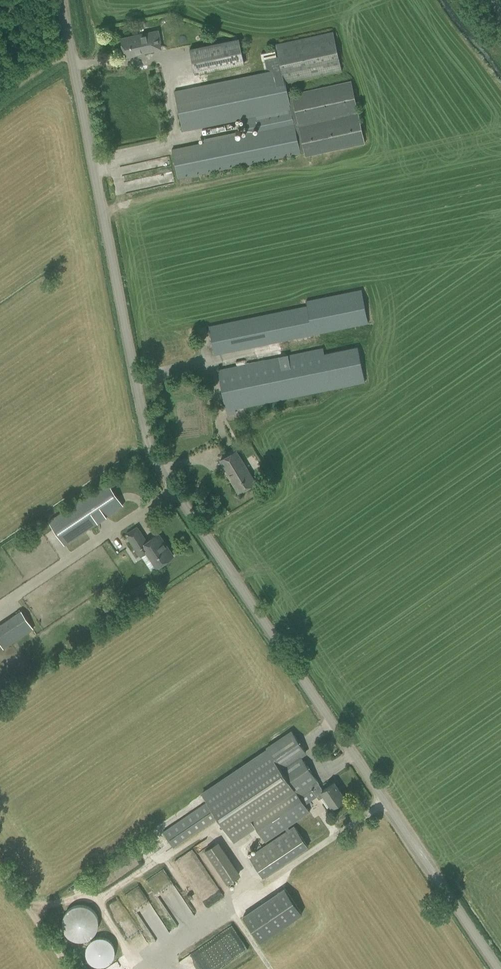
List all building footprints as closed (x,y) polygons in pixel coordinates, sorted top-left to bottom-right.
[(126,56),(138,53),(138,52),(163,47),(159,29),(122,37),(126,56)] [(286,83),(342,71),(333,31),(276,44),(278,56),(276,56),(275,50),(261,53),(262,60),(265,60),(266,67),(271,70),(283,67),(286,83)] [(239,38),(190,49),(195,74),(244,64),(239,38)] [(179,177),(301,152),(302,153),(305,152),(305,156),(365,143),(351,80),(292,93),(292,95),(289,95),(286,83),(283,67),(271,70),(175,90),(184,130),(245,117),(248,132),(238,134),(238,131),(208,137),(209,140),(173,148),(179,177)] [(185,186),(210,181),(208,172),(183,178),(185,186)] [(219,324),(209,326),(214,355),(368,322),(361,289),(306,301),(307,306),(219,324)] [(219,370),(218,370),(225,411),(236,409),(365,383),(358,346),(324,353),(323,348),(219,370)] [(238,492),(256,481),(237,450),(220,460),(232,479),(231,480),(238,492)] [(107,481),(48,520),(64,544),(123,505),(107,481)] [(137,527),(127,534),(141,556),(147,552),(157,567),(173,555),(158,534),(147,542),(137,527)] [(0,625),(0,645),(3,649),(33,629),(21,611),(0,625)] [(201,792),(207,802),(218,818),(234,842),(256,827),(266,842),(285,829),(287,831),(249,856),(263,877),(308,847),(294,826),(289,829),(288,827),(310,812),(304,803),(312,798),(317,795),(319,799),(326,795),(332,806),(337,804),(345,798),(334,782),(323,790),(319,783),(301,755),(306,752),(292,731),(267,748),(201,792)] [(213,847),(209,839),(202,843),(206,851),(213,847)] [(243,877),(225,842),(209,850),(227,885),(243,877)] [(285,888),(243,916),(260,941),(302,913),(285,888)] [(63,919),(62,922),(62,925),(63,928),(64,931),(65,933),(67,936),(70,938),(72,939),(75,940),(78,941),(81,941),(84,941),(87,940),(89,939),(92,937),(94,935),(96,933),(97,930),(98,927),(99,924),(99,921),(98,918),(97,915),(96,913),(94,910),(91,908),(89,907),(86,906),(83,905),(80,905),(77,905),(74,906),(71,907),(69,909),(67,911),(65,913),(64,916),(63,919)] [(214,963),(221,959),(218,952),(222,949),(219,943),(229,938),(228,936),(178,960),(183,968),(217,968),(214,963)] [(91,940),(90,942),(88,945),(86,948),(86,950),(86,954),(86,957),(88,960),(90,962),(92,964),(94,965),(98,966),(101,966),(105,965),(108,964),(110,962),(112,961),(114,958),(115,955),(115,953),(115,951),(115,949),(114,947),(113,944),(111,942),(109,940),(106,938),(103,937),(100,937),(97,937),(94,939),(91,940)]
